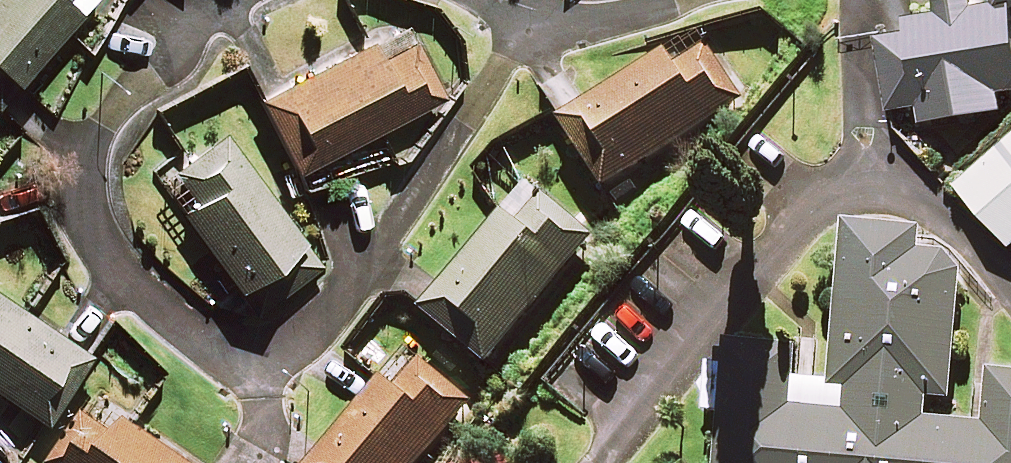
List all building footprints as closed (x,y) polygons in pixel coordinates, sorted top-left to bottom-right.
[(61,28),(81,47),(124,0),(0,0),(0,95),(61,28)] [(938,12),(907,17),(910,34),(881,39),(892,109),(920,104),(923,121),(1004,108),(1001,91),(1010,90),(1010,10),(995,13),(993,3),(978,5),(977,0),(951,0),(936,3),(938,12)] [(1010,10),(1010,0),(993,0),(993,3),(995,13),(1010,10)] [(373,57),(365,39),(256,90),(293,170),(442,101),(413,38),(373,57)] [(742,96),(707,43),(667,69),(658,55),(557,121),(601,188),(742,96)] [(223,135),(158,179),(251,315),(316,271),(223,135)] [(958,184),(1010,245),(1010,138),(958,184)] [(587,237),(525,184),(420,309),(482,361),(587,237)] [(968,280),(953,258),(931,255),(932,228),(856,220),(841,388),(857,390),(855,411),(805,406),(810,346),(738,340),(727,462),(1010,462),(1010,372),(1000,370),(995,424),(939,419),(941,396),(964,398),(968,280)] [(0,297),(0,394),(40,421),(85,354),(0,297)] [(415,357),(389,389),(378,380),(310,462),(415,462),(467,400),(415,357)] [(96,402),(55,462),(186,462),(96,402)]
